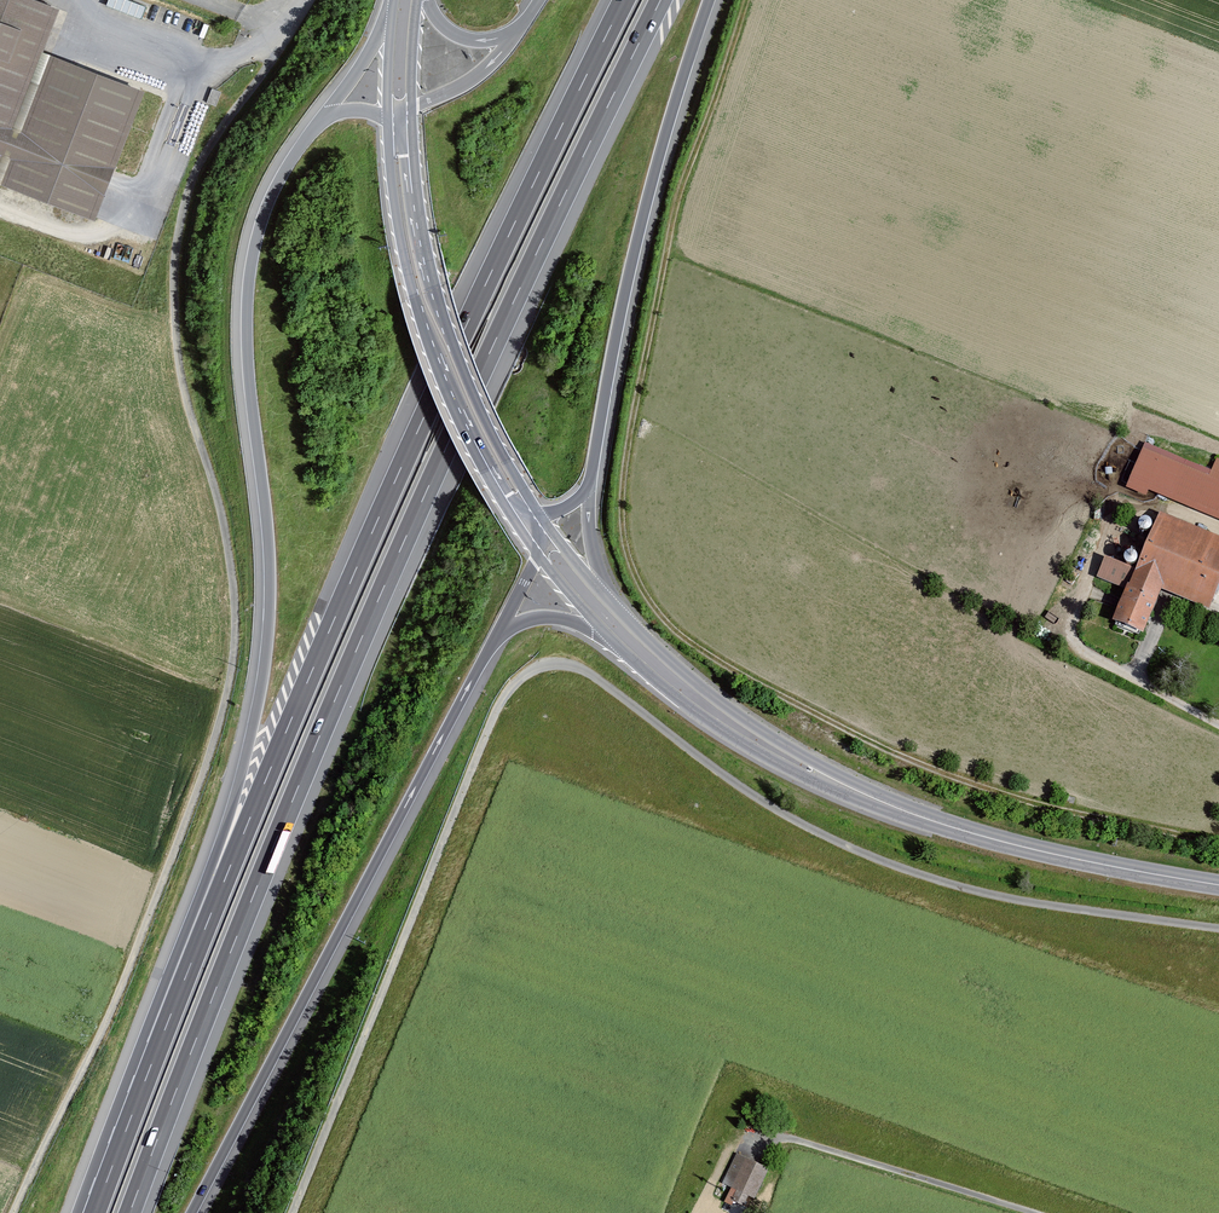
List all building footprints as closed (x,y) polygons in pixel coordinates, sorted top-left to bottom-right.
[(146,90),(45,51),(62,6),(45,0),(0,0),(0,183),(97,220),(146,90)] [(107,3),(142,17),(147,6),(133,0),(108,0),(107,3)] [(1218,520),(1218,460),(1217,459),(1211,472),(1146,445),(1127,490),(1147,498),(1149,491),(1218,520)] [(1218,588),(1218,538),(1162,514),(1137,572),(1129,592),(1116,624),(1146,637),(1164,593),(1209,612),(1218,588)] [(1106,559),(1098,579),(1129,592),(1137,572),(1106,559)] [(769,1169),(735,1154),(721,1184),(736,1192),(731,1202),(744,1208),(748,1198),(755,1201),(769,1169)]
